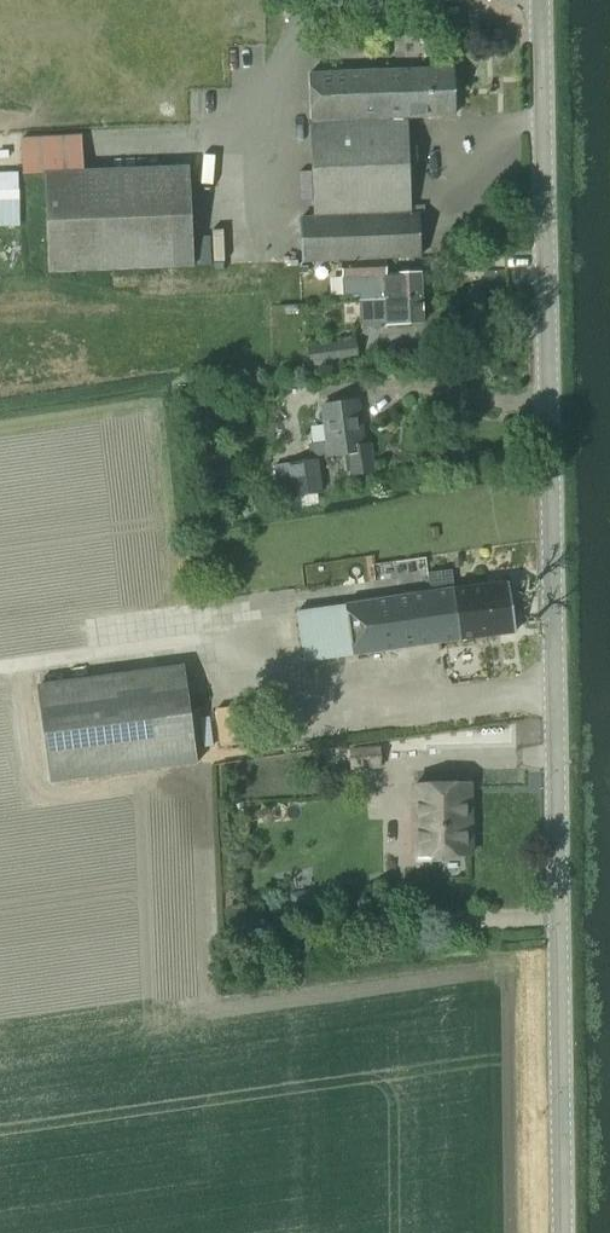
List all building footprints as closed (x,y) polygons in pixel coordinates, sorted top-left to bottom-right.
[(315,217),(412,212),(408,117),(455,115),(453,67),(308,74),(312,152),(315,217)] [(195,266),(194,265),(189,165),(44,171),(48,273),(195,266)] [(303,261),(421,256),(419,212),(412,212),(315,217),(302,217),(303,261)] [(421,272),(386,274),(386,260),(342,262),(344,295),(360,294),(360,300),(422,297),(421,272)] [(360,300),(362,322),(387,321),(387,323),(423,322),(422,297),(360,300)] [(311,367),(342,362),(359,360),(356,343),(339,345),(308,349),(311,367)] [(369,446),(363,447),(358,401),(322,406),(327,441),(309,443),(311,459),(275,464),(280,499),(292,497),(293,506),(318,503),(317,494),(321,493),(316,456),(344,453),(347,474),(372,471),(369,446)] [(427,592),(434,642),(461,638),(461,639),(516,631),(509,580),(427,592)] [(352,654),(434,642),(427,592),(296,611),(305,661),(352,654)] [(53,781),(197,762),(185,666),(40,685),(53,781)] [(248,704),(216,708),(220,746),(252,743),(248,704)] [(378,744),(352,746),(353,766),(380,764),(378,744)] [(422,819),(422,854),(471,854),(470,819),(463,819),(463,784),(414,785),(414,820),(422,819)]
